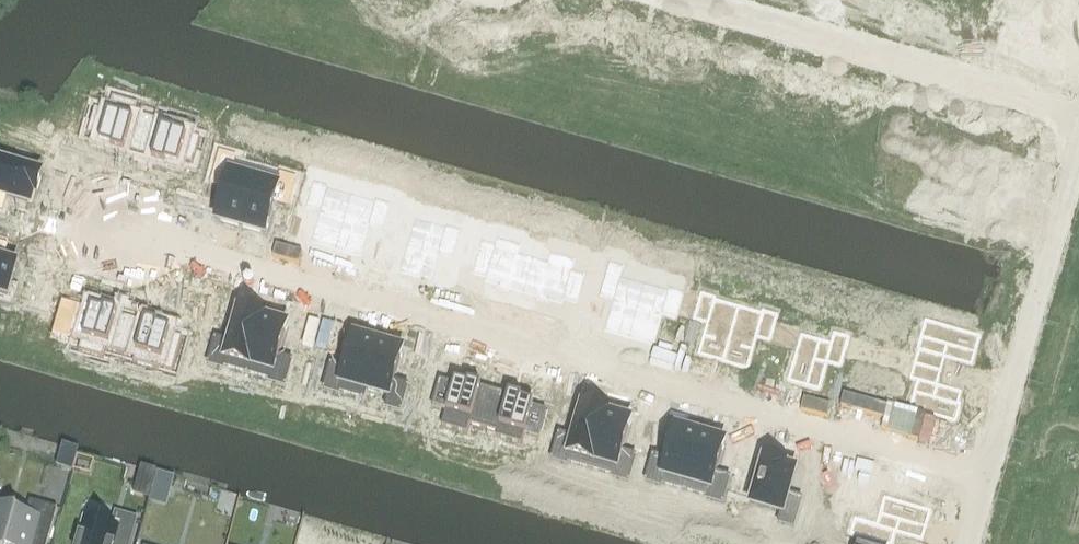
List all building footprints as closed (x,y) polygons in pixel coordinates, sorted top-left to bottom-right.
[(890,17),(910,23),(911,20),(922,23),(929,0),(894,0),(890,17)] [(1021,17),(1013,45),(1060,59),(1065,40),(1062,40),(1066,29),(1041,22),(1045,8),(1019,1),(1014,15),(1021,17)] [(443,18),(435,44),(449,48),(446,58),(471,66),(475,53),(489,57),(497,29),(483,25),(484,23),(471,19),(470,21),(458,18),(457,22),(443,18)] [(95,108),(87,135),(100,139),(99,143),(112,147),(111,149),(124,153),(125,150),(139,154),(149,118),(135,114),(137,105),(112,98),(108,112),(95,108)] [(149,118),(139,154),(153,158),(152,161),(165,164),(165,162),(178,165),(179,161),(192,165),(200,138),(187,134),(190,125),(164,117),(163,122),(149,118)] [(220,154),(211,185),(225,189),(216,220),(241,227),(257,172),(233,165),(235,159),(220,154)] [(2,211),(6,198),(30,205),(34,194),(36,194),(42,174),(0,162),(0,210),(2,211)] [(257,172),(241,227),(265,234),(274,203),(288,207),(295,180),(281,176),(280,179),(257,172)] [(313,180),(305,207),(318,210),(310,241),(334,249),(348,202),(324,195),(327,184),(313,180)] [(334,249),(359,257),(368,225),(382,228),(389,202),(374,198),(371,208),(348,201),(348,202),(334,249)] [(494,217),(497,206),(481,202),(478,212),(494,217)] [(411,226),(398,272),(419,278),(420,275),(430,278),(437,254),(451,258),(459,228),(445,224),(442,234),(411,226)] [(602,238),(589,234),(585,248),(598,252),(602,238)] [(477,249),(470,276),(483,280),(483,281),(495,285),(495,287),(507,291),(508,289),(522,293),(530,264),(516,260),(520,248),(495,240),(491,253),(477,249)] [(7,296),(16,264),(3,260),(6,247),(0,245),(0,294),(7,296)] [(530,264),(522,293),(536,297),(535,299),(548,303),(549,300),(561,304),(562,302),(575,306),(583,280),(569,276),(573,263),(548,256),(544,268),(530,264)] [(606,269),(598,296),(612,300),(603,331),(628,338),(641,291),(617,285),(621,274),(606,269)] [(641,291),(628,338),(652,345),(661,314),(675,318),(682,291),(668,287),(664,298),(641,291)] [(700,291),(692,317),(705,321),(697,352),(721,359),(735,313),(711,306),(714,295),(700,291)] [(76,307),(68,339),(81,342),(78,353),(103,360),(106,351),(120,355),(130,319),(116,315),(117,312),(104,309),(103,311),(91,307),(90,311),(76,307)] [(721,359),(721,360),(746,367),(755,335),(769,339),(776,312),(761,308),(758,318),(735,312),(735,313),(721,359)] [(215,338),(208,365),(223,369),(223,367),(248,374),(264,319),(264,318),(238,310),(229,342),(215,338)] [(130,319),(120,355),(134,359),(133,364),(158,371),(158,369),(172,373),(182,338),(168,334),(170,330),(157,326),(158,324),(145,320),(144,323),(130,319)] [(264,319),(248,374),(270,380),(269,383),(284,387),(292,360),(278,356),(287,325),(264,319)] [(917,347),(913,362),(940,369),(943,356),(971,363),(979,334),(933,321),(924,349),(917,347)] [(800,332),(787,378),(818,387),(826,360),(839,364),(848,334),(833,330),(830,340),(800,332)] [(331,364),(323,390),(338,394),(339,392),(363,399),(366,390),(379,344),(353,337),(345,368),(331,364)] [(379,344),(366,390),(388,397),(385,408),(400,412),(407,386),(394,382),(403,351),(379,344)] [(860,346),(854,366),(869,370),(874,350),(860,346)] [(916,378),(908,406),(955,419),(960,401),(958,400),(961,390),(936,382),(940,369),(913,362),(909,376),(916,378)] [(440,381),(432,408),(446,412),(442,426),(467,434),(470,425),(484,428),(494,392),(480,388),(480,386),(468,382),(467,385),(455,381),(453,385),(440,381)] [(494,392),(484,428),(498,432),(496,437),(522,444),(524,434),(538,438),(545,411),(532,408),(533,403),(521,400),(521,397),(509,394),(508,396),(494,392)] [(559,434),(551,461),(566,465),(567,463),(589,470),(606,414),(581,406),(572,438),(559,434)] [(606,414),(589,470),(613,477),(613,479),(628,483),(636,456),(621,452),(631,421),(606,414)] [(653,456),(645,482),(660,486),(661,484),(685,491),(700,435),(675,429),(667,460),(653,456)] [(700,435),(685,491),(708,497),(707,500),(722,504),(729,477),(716,473),(725,442),(700,435)] [(78,449),(63,444),(57,466),(72,470),(78,449)] [(764,458),(750,504),(780,513),(778,523),(792,527),(801,498),(787,494),(794,470),(784,466),(784,464),(764,458)] [(158,472),(153,487),(169,492),(173,477),(158,472)] [(137,484),(135,493),(148,497),(151,488),(137,484)] [(868,521),(864,535),(890,543),(894,530),(921,537),(930,508),(883,495),(875,523),(868,521)] [(27,512),(27,513),(25,512),(0,505),(0,543),(33,543),(36,535),(48,539),(56,512),(57,509),(30,501),(27,512)] [(77,543),(129,543),(136,519),(116,513),(112,526),(85,518),(77,543)]
